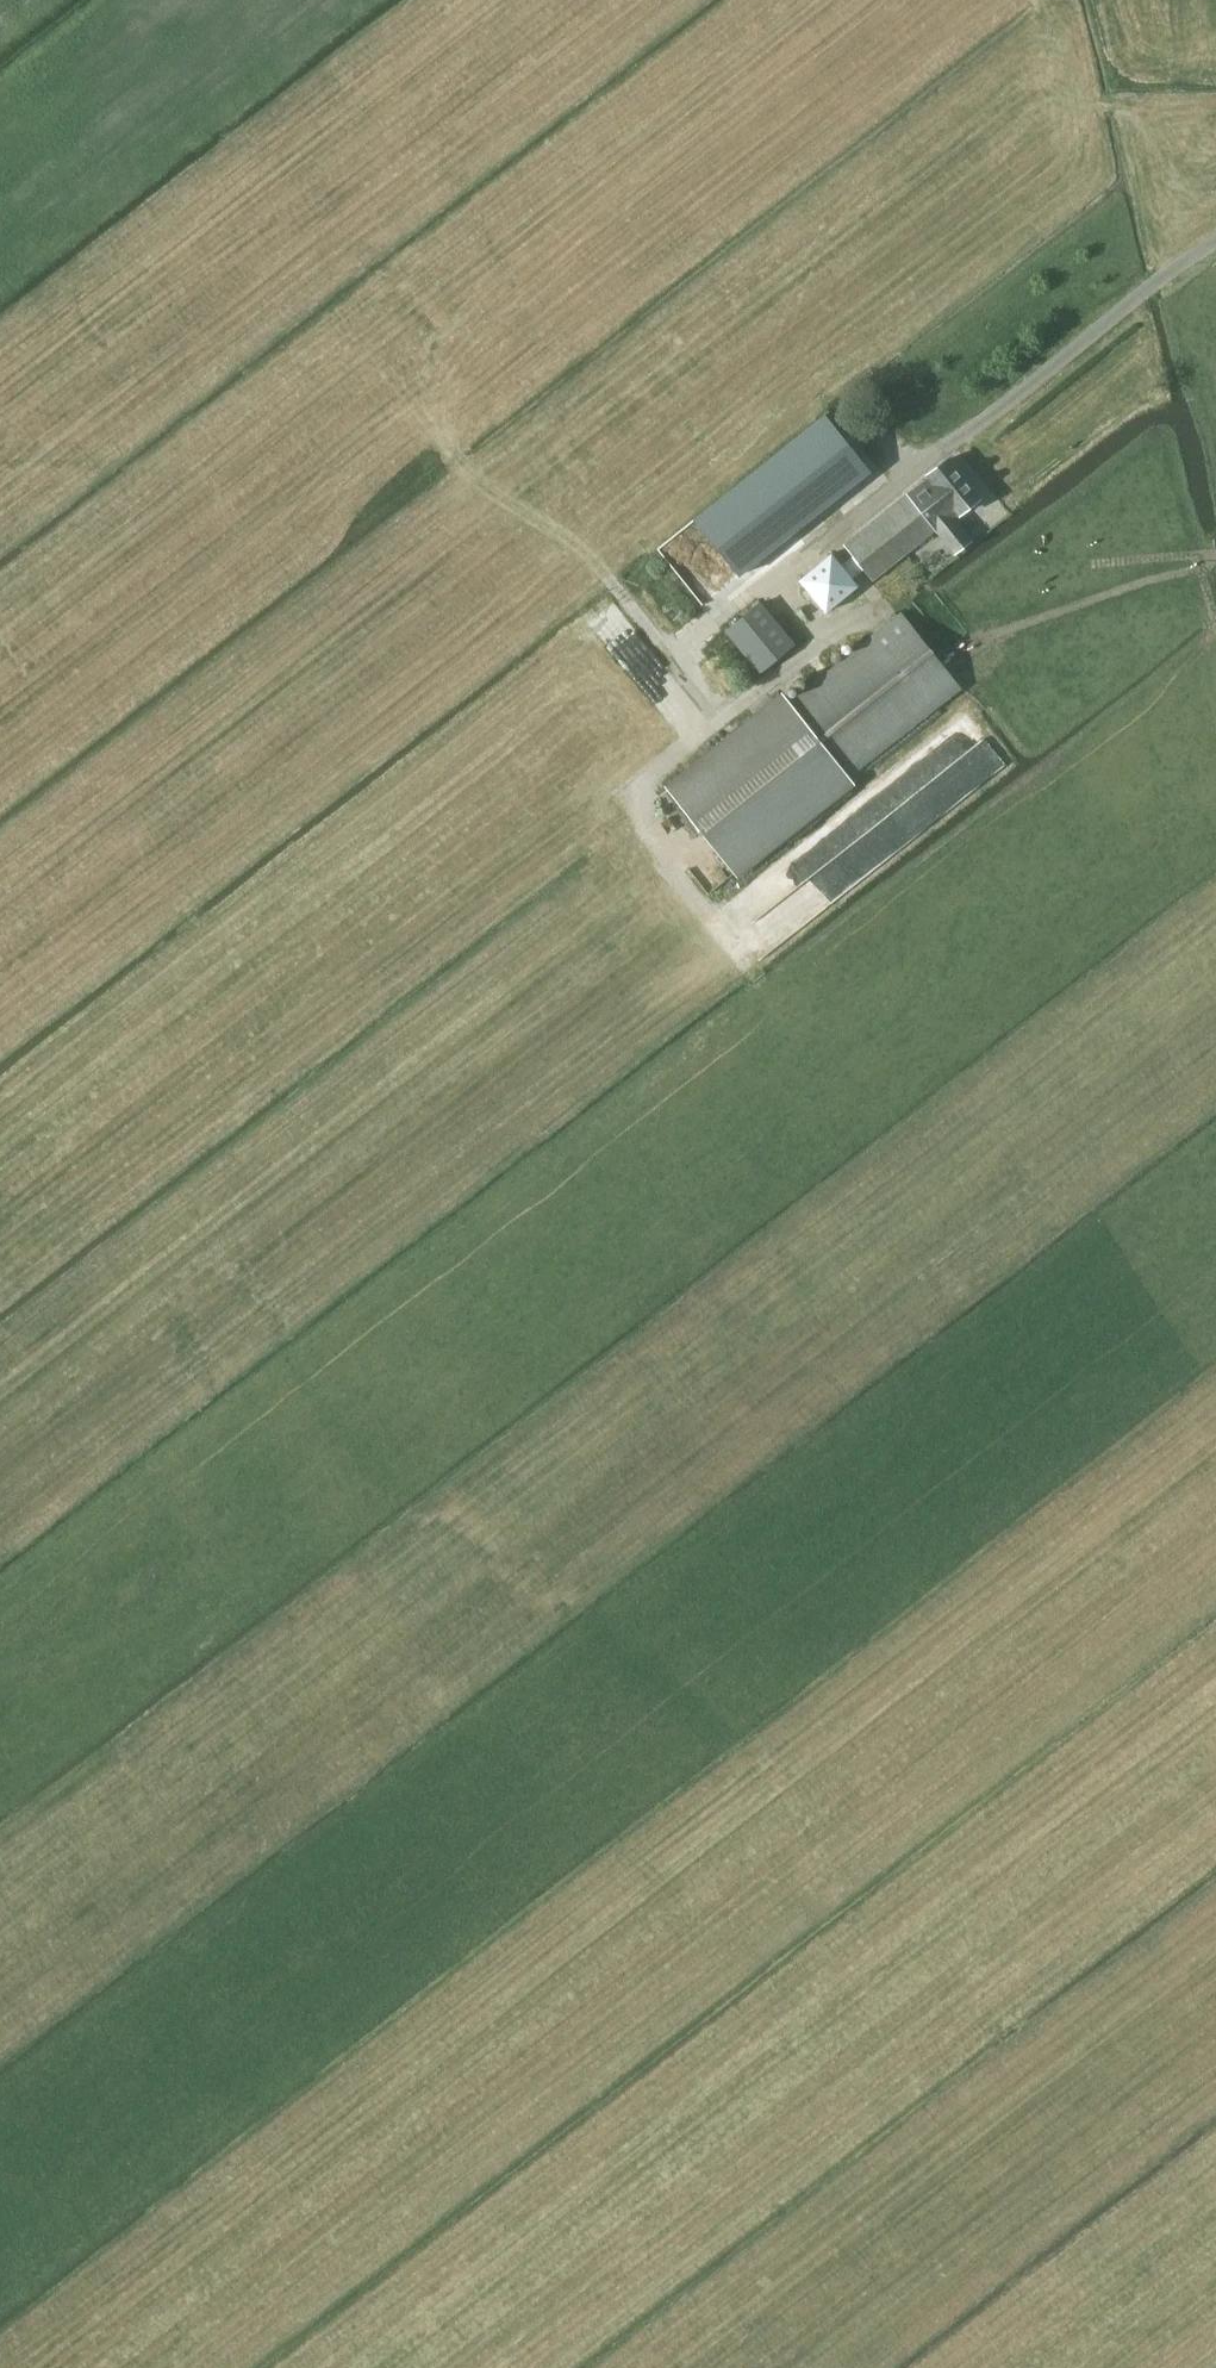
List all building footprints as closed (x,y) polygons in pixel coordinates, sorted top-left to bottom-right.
[(870,471),(826,416),(825,414),(694,519),(739,575),(870,471)] [(948,458),(928,473),(930,475),(845,544),(872,579),(935,528),(954,552),(972,538),(954,517),(979,497),(948,458)] [(832,552),(799,580),(826,613),(859,585),(832,552)] [(760,670),(794,643),(762,602),(727,630),(760,670)] [(901,613),(788,703),(785,698),(670,789),(736,873),(851,782),(848,777),(960,688),(944,668),(901,613)] [(979,723),(960,735),(972,755),(933,779),(947,802),(1006,767),(979,723)]
